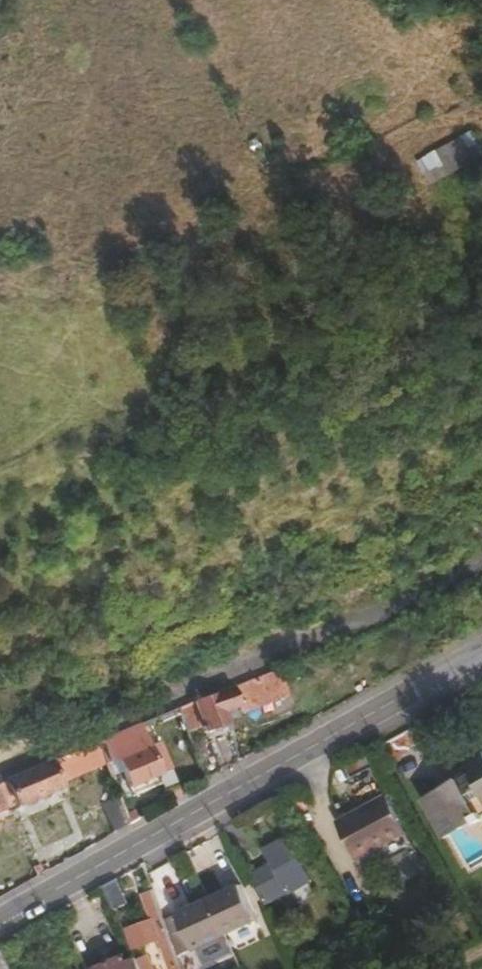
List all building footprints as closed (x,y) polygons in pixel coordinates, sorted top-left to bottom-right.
[(427,173),(481,155),(474,136),(420,154),(427,173)] [(231,685),(232,688),(238,707),(241,713),(266,704),(254,675),(231,685)] [(220,713),(238,707),(232,688),(178,709),(205,785),(238,766),(220,713)] [(147,722),(99,742),(107,765),(112,778),(123,773),(132,796),(161,785),(164,791),(176,786),(159,746),(148,750),(142,737),(152,734),(147,722)] [(99,742),(0,785),(0,798),(4,808),(15,803),(17,806),(33,800),(60,789),(59,786),(107,765),(99,742)] [(456,774),(458,778),(427,797),(446,832),(464,868),(481,858),(481,747),(465,756),(468,763),(462,766),(464,770),(456,774)] [(458,778),(456,774),(420,794),(442,834),(446,832),(427,797),(458,778)] [(371,815),(393,803),(389,797),(367,809),(371,815)] [(409,832),(393,803),(371,815),(367,809),(340,823),(360,860),(409,832)] [(263,852),(266,857),(286,845),(283,840),(263,852)] [(298,865),(286,845),(266,857),(271,865),(274,871),(278,877),(298,865)] [(309,884),(298,865),(278,877),(274,871),(265,876),(262,870),(249,878),(265,907),(287,894),(289,897),(309,884)] [(262,870),(265,876),(274,871),(271,865),(262,870)] [(156,892),(143,897),(152,921),(130,929),(137,950),(159,942),(169,968),(176,968),(184,966),(181,959),(167,923),(156,892)] [(245,894),(213,906),(226,943),(258,931),(245,894)] [(193,955),(226,943),(213,906),(180,918),(193,955)] [(193,955),(180,918),(167,923),(181,959),(193,955)] [(138,963),(130,968),(125,959),(102,968),(140,968),(138,963)]
